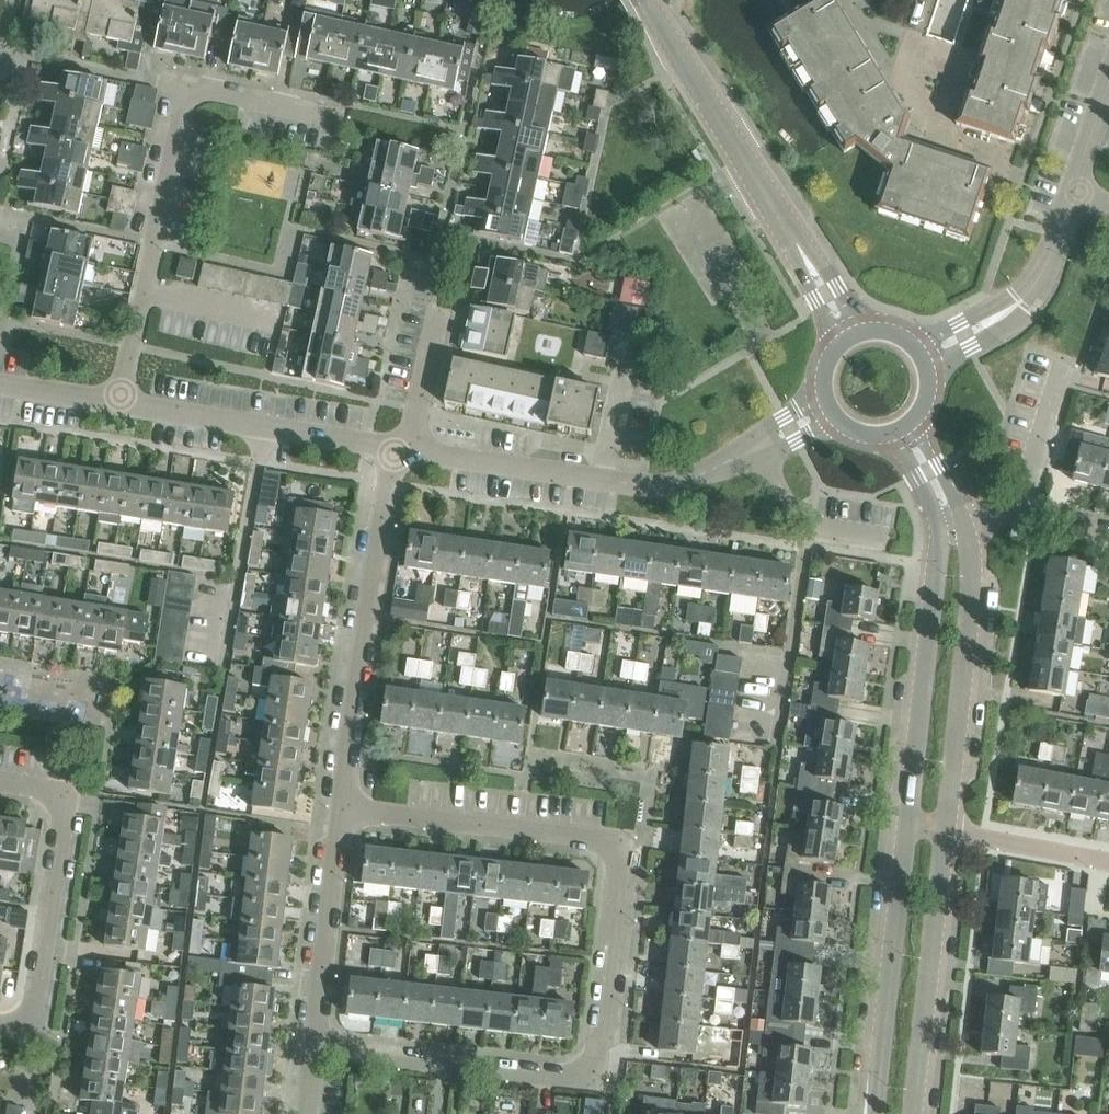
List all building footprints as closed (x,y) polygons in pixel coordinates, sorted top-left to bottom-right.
[(24,20),(63,29),(61,38),(85,43),(87,34),(91,17),(90,17),(94,0),(28,0),(24,20)] [(148,26),(152,6),(127,0),(94,0),(90,17),(91,17),(87,34),(119,41),(117,50),(141,56),(148,26)] [(152,6),(148,26),(160,28),(156,50),(180,56),(192,1),(189,0),(153,0),(152,6)] [(392,18),(395,0),(371,0),(368,14),(392,18)] [(769,30),(844,153),(857,146),(889,172),(876,210),(968,241),(987,186),(1002,191),(1019,141),(1021,142),(1025,129),(1023,128),(1028,114),(1039,80),(1040,78),(1042,79),(1046,66),(1044,66),(1049,52),(1060,18),(1061,16),(1063,17),(1067,4),(1065,3),(1066,0),(998,0),(999,0),(989,29),(988,29),(980,53),(954,45),(953,45),(940,41),(927,37),(927,36),(907,29),(888,85),(836,0),(817,0),(769,30)] [(229,9),(192,1),(180,56),(205,61),(210,38),(222,41),(227,16),(229,9)] [(479,36),(485,8),(473,5),(467,33),(479,36)] [(296,57),(307,59),(332,65),(340,25),(342,17),(317,12),(312,34),(301,32),(296,57)] [(250,21),(227,16),(222,41),(234,43),(229,66),(254,72),(263,32),(249,29),(250,21)] [(332,65),(357,70),(367,23),(356,21),(354,28),(340,25),(332,65)] [(378,25),(367,23),(357,70),(381,75),(389,36),(376,34),(378,25)] [(254,72),(280,77),(285,54),(296,57),(301,32),(278,26),(276,35),(263,32),(254,72)] [(381,75),(406,81),(416,34),(405,31),(403,39),(389,36),(381,75)] [(416,34),(406,81),(430,86),(438,47),(425,44),(427,36),(416,34)] [(91,59),(94,43),(86,41),(85,43),(82,57),(91,59)] [(468,83),(476,47),(454,42),(452,50),(438,47),(430,86),(455,91),(457,80),(468,83)] [(496,77),(496,78),(558,91),(563,68),(547,65),(549,54),(528,50),(526,60),(521,59),(512,57),(512,58),(513,58),(510,71),(498,68),(496,77)] [(608,64),(608,68),(621,70),(622,62),(609,59),(608,64)] [(56,82),(57,65),(38,64),(37,81),(56,82)] [(43,84),(41,93),(103,106),(108,85),(68,75),(65,88),(43,84)] [(487,75),(485,84),(494,86),(515,90),(512,104),(553,113),(558,91),(496,78),(496,77),(487,75)] [(365,100),(375,103),(378,89),(368,87),(365,100)] [(595,99),(608,101),(610,93),(597,90),(595,99)] [(99,128),(103,107),(103,106),(41,93),(39,101),(61,105),(58,119),(99,128)] [(130,112),(155,117),(157,105),(132,99),(130,112)] [(407,110),(409,101),(400,99),(398,108),(407,110)] [(608,101),(595,99),(593,107),(606,110),(608,101)] [(482,110),(480,118),(487,120),(486,120),(548,134),(553,113),(512,104),(509,116),(488,111),(482,110)] [(155,117),(130,112),(127,124),(152,130),(155,117)] [(33,127),(31,136),(94,150),(99,128),(58,119),(55,131),(33,127)] [(481,120),(480,128),(485,129),(484,129),(506,134),(503,147),(543,156),(548,134),(486,120),(486,121),(481,120)] [(586,142),(598,145),(600,137),(587,134),(586,142)] [(51,149),(48,162),(89,171),(94,150),(31,136),(29,144),(51,149)] [(598,145),(586,142),(584,151),(596,154),(598,145)] [(120,155),(145,161),(148,149),(123,143),(120,155)] [(377,143),(373,165),(412,174),(417,151),(377,143)] [(474,154),(472,162),(477,163),(477,164),(539,178),(543,156),(503,147),(500,159),(479,154),(479,155),(474,154)] [(145,161),(120,155),(117,168),(142,173),(145,161)] [(24,171),(22,179),(84,193),(89,171),(48,162),(45,176),(24,171)] [(496,177),(493,190),(493,191),(534,200),(539,178),(477,164),(475,172),(496,177)] [(373,165),(368,187),(407,195),(409,187),(417,188),(418,184),(432,187),(434,178),(420,175),(420,176),(412,174),(373,165)] [(422,167),(420,175),(434,178),(436,170),(422,167)] [(576,186),(588,189),(590,180),(578,177),(576,186)] [(79,215),(84,194),(84,193),(22,179),(20,189),(41,193),(38,206),(79,215)] [(110,199),(136,204),(138,192),(113,186),(110,199)] [(588,189),(576,186),(574,195),(587,198),(588,189)] [(402,217),(407,195),(368,187),(363,209),(402,217)] [(467,207),(467,208),(529,221),(534,200),(493,191),(490,203),(469,199),(467,207)] [(136,204),(110,199),(107,212),(133,217),(136,204)] [(456,205),(454,214),(465,216),(477,219),(474,233),(483,235),(504,240),(524,244),(526,233),(529,221),(467,208),(467,207),(456,205)] [(358,231),(397,239),(402,217),(363,209),(358,231)] [(410,219),(424,222),(426,213),(412,210),(410,219)] [(424,222),(410,219),(408,228),(422,231),(424,222)] [(566,230),(579,232),(581,224),(568,221),(566,230)] [(579,232),(566,230),(565,239),(577,241),(579,232)] [(44,244),(42,253),(50,254),(97,265),(102,266),(107,243),(94,240),(55,231),(52,245),(44,244)] [(30,241),(28,250),(42,253),(44,244),(30,241)] [(332,247),(327,270),(365,278),(370,256),(332,247)] [(28,250),(27,258),(31,259),(40,262),(39,266),(47,268),(45,276),(84,285),(92,287),(97,265),(50,254),(42,253),(28,250)] [(177,276),(182,278),(193,280),(197,262),(181,258),(177,276)] [(475,269),(473,279),(545,294),(549,271),(488,258),(485,271),(475,269)] [(210,290),(216,266),(203,264),(198,287),(210,290)] [(223,293),(228,269),(216,266),(210,290),(223,293)] [(235,296),(240,272),(228,269),(223,293),(235,296)] [(322,291),(322,292),(361,300),(365,278),(327,270),(322,291)] [(373,280),(388,283),(389,274),(375,271),(373,280)] [(248,299),(253,275),(240,272),(235,296),(248,299)] [(260,301),(265,278),(253,275),(248,299),(260,301)] [(21,284),(19,293),(79,306),(84,285),(45,276),(42,289),(21,284)] [(624,276),(620,300),(646,305),(651,281),(624,276)] [(272,304),(277,280),(265,278),(260,301),(272,304)] [(473,279),(471,289),(493,294),(490,306),(497,308),(529,314),(529,315),(533,298),(543,300),(545,294),(473,279)] [(272,304),(285,307),(290,283),(277,280),(272,304)] [(388,283),(373,280),(371,289),(386,292),(388,283)] [(318,313),(356,322),(361,300),(322,292),(318,313)] [(74,329),(79,306),(19,293),(17,302),(38,307),(35,320),(74,329)] [(638,310),(614,305),(608,329),(632,335),(638,310)] [(512,338),(516,317),(516,316),(490,311),(473,307),(472,308),(468,329),(512,338)] [(318,313),(313,335),(351,343),(354,331),(376,335),(378,326),(364,323),(364,324),(356,322),(318,313)] [(366,315),(364,323),(378,326),(387,328),(389,320),(380,318),(366,315)] [(507,360),(512,338),(468,329),(463,350),(463,351),(507,360)] [(611,338),(611,337),(610,337),(589,332),(584,355),(584,356),(606,360),(611,338)] [(313,335),(308,357),(327,361),(346,365),(354,367),(356,358),(357,358),(360,345),(351,343),(313,335)] [(281,337),(278,350),(285,351),(287,343),(286,343),(287,338),(281,337)] [(1105,350),(1097,376),(1108,379),(1108,351),(1105,350)] [(308,357),(303,379),(341,387),(346,365),(327,361),(308,357)] [(356,358),(354,367),(368,370),(370,361),(357,358),(356,358)] [(475,364),(454,360),(444,404),(445,404),(465,408),(475,364)] [(495,369),(475,364),(465,408),(486,413),(495,369)] [(354,367),(353,376),(366,379),(368,370),(354,367)] [(516,373),(512,373),(495,369),(486,413),(506,417),(516,373)] [(536,378),(516,373),(506,417),(527,422),(536,378)] [(557,382),(536,378),(527,422),(547,426),(557,382)] [(558,429),(591,436),(600,392),(581,388),(557,382),(547,426),(548,427),(558,429)] [(1102,489),(1108,460),(1108,455),(1082,448),(1074,482),(1102,489)] [(34,513),(35,503),(42,463),(21,460),(15,500),(14,500),(12,510),(34,513)] [(35,503),(37,504),(57,507),(64,467),(42,463),(35,503)] [(57,507),(58,507),(78,510),(85,470),(64,467),(57,507)] [(265,468),(259,502),(282,506),(288,472),(265,468)] [(78,510),(79,510),(100,514),(107,473),(85,470),(78,510)] [(128,477),(107,473),(100,514),(99,522),(120,526),(121,517),(128,477)] [(121,517),(122,517),(143,520),(149,480),(128,477),(121,517)] [(143,520),(164,524),(171,484),(149,480),(143,520)] [(192,487),(171,484),(164,524),(186,527),(192,487)] [(186,527),(207,530),(208,531),(214,490),(192,487),(186,527)] [(235,494),(214,490),(208,531),(229,534),(235,494)] [(290,500),(285,532),(335,540),(338,518),(332,517),(333,506),(290,500)] [(269,508),(258,506),(255,524),(266,525),(269,508)] [(29,543),(31,533),(15,530),(13,541),(29,543)] [(251,549),(262,550),(264,534),(254,532),(251,549)] [(282,553),(291,555),(332,561),(335,540),(285,532),(282,553)] [(31,533),(29,543),(47,546),(48,536),(31,533)] [(434,573),(439,538),(411,533),(406,569),(434,573)] [(594,576),(599,540),(571,536),(566,572),(594,576)] [(72,550),(74,539),(57,537),(55,547),(72,550)] [(461,577),(467,542),(439,538),(434,573),(461,577)] [(74,539),(72,550),(89,553),(91,542),(74,539)] [(599,540),(594,576),(621,580),(626,544),(625,544),(599,540)] [(621,580),(620,589),(627,590),(631,587),(647,590),(654,549),(653,549),(654,545),(651,542),(642,540),(638,543),(638,546),(626,544),(621,580)] [(489,581),(494,546),(467,542),(461,577),(489,581)] [(115,557),(117,546),(99,543),(98,554),(115,557)] [(117,546),(115,557),(131,560),(133,549),(117,546)] [(521,550),(516,585),(514,600),(510,625),(490,622),(488,634),(522,639),(529,587),(544,589),(550,554),(549,554),(549,551),(546,547),(537,546),(533,548),(533,552),(521,550)] [(516,585),(521,550),(494,546),(489,581),(516,585)] [(27,561),(28,550),(12,547),(10,558),(27,561)] [(262,550),(251,549),(248,566),(259,567),(262,550)] [(676,588),(681,553),(654,549),(647,590),(644,609),(645,609),(642,628),(654,630),(656,617),(658,617),(662,586),(676,588)] [(28,550),(27,561),(43,563),(45,552),(28,550)] [(158,564),(160,553),(142,550),(140,561),(158,564)] [(160,553),(158,564),(174,566),(176,555),(160,553)] [(703,592),(708,557),(681,553),(676,588),(703,592)] [(69,568),(71,556),(54,554),(52,565),(69,568)] [(291,555),(288,575),(287,577),(328,583),(332,561),(291,555)] [(71,556),(69,568),(86,570),(88,559),(71,556)] [(736,561),(730,596),(758,601),(763,565),(764,565),(764,562),(761,558),(752,556),(748,559),(739,558),(736,560),(736,561)] [(202,571),(202,570),(204,560),(184,557),(182,567),(202,571)] [(730,596),(736,561),(708,557),(703,592),(730,596)] [(112,574),(114,563),(96,560),(94,571),(112,574)] [(204,560),(202,570),(202,571),(216,573),(218,562),(204,560)] [(1050,562),(1046,588),(1081,594),(1086,567),(1050,562)] [(114,563),(112,574),(129,577),(130,566),(114,563)] [(791,569),(764,565),(763,565),(758,601),(786,605),(791,569)] [(198,576),(170,572),(168,586),(196,590),(198,576)] [(287,577),(288,575),(274,574),(273,584),(286,586),(284,596),(284,598),(325,604),(328,583),(287,577)] [(244,592),(254,593),(257,576),(247,575),(244,592)] [(807,599),(819,601),(822,581),(811,579),(807,599)] [(0,591),(0,633),(15,636),(21,594),(23,583),(14,582),(13,593),(0,591)] [(166,598),(194,602),(196,590),(168,586),(166,598)] [(587,607),(589,589),(579,588),(576,605),(581,606),(587,607)] [(828,603),(824,627),(852,631),(854,620),(874,623),(879,593),(846,588),(844,606),(828,603)] [(1046,588),(1042,613),(1077,619),(1081,594),(1046,588)] [(589,589),(587,607),(603,609),(605,592),(589,589)] [(456,609),(459,592),(446,590),(444,607),(456,609)] [(254,593),(244,592),(241,608),(252,610),(254,593)] [(459,592),(456,609),(470,611),(472,594),(459,592)] [(15,636),(37,639),(43,598),(21,594),(15,636)] [(86,605),(79,646),(100,649),(107,608),(109,599),(87,595),(86,605)] [(270,606),(271,606),(269,617),(270,617),(322,625),(325,604),(284,598),(284,596),(271,595),(270,606)] [(64,601),(43,598),(37,639),(57,642),(64,601)] [(164,610),(192,614),(194,602),(166,598),(164,610)] [(424,624),(428,605),(393,599),(391,618),(404,620),(424,624)] [(86,605),(64,601),(57,642),(79,646),(86,605)] [(576,605),(556,602),(554,615),(588,620),(590,607),(587,607),(581,606),(576,605)] [(699,624),(702,606),(689,604),(686,621),(699,624)] [(702,606),(699,624),(712,626),(715,608),(702,606)] [(149,616),(128,613),(129,612),(107,608),(100,649),(122,653),(124,642),(144,645),(149,616)] [(162,623),(190,627),(192,614),(164,610),(162,623)] [(618,611),(616,624),(622,625),(627,626),(629,613),(618,611)] [(1034,627),(1032,639),(1038,640),(1073,645),(1082,647),(1086,620),(1077,619),(1042,613),(1039,628),(1034,627)] [(769,616),(756,614),(754,630),(754,631),(767,633),(769,616)] [(236,634),(247,635),(250,618),(239,617),(236,634)] [(271,639),(278,640),(319,646),(322,625),(270,617),(268,627),(273,627),(271,639)] [(160,636),(187,640),(190,627),(162,623),(160,636)] [(824,627),(819,659),(834,661),(833,669),(865,674),(870,647),(850,644),(852,631),(824,627)] [(739,643),(752,645),(754,631),(754,630),(741,628),(739,643)] [(247,635),(236,634),(234,650),(244,652),(247,635)] [(187,640),(160,636),(158,649),(185,653),(187,640)] [(319,646),(278,640),(275,661),(262,659),(261,668),(275,670),(295,673),(296,664),(316,667),(319,646)] [(1038,640),(1033,666),(1069,671),(1073,645),(1038,640)] [(717,664),(718,656),(719,647),(702,644),(700,656),(705,662),(717,664)] [(185,653),(158,649),(156,661),(183,665),(185,653)] [(579,672),(582,654),(568,652),(566,670),(579,672)] [(458,666),(463,667),(460,685),(473,687),(476,669),(478,657),(460,654),(458,666)] [(582,654),(579,672),(592,674),(594,656),(582,654)] [(715,674),(740,677),(743,660),(718,656),(715,674)] [(419,678),(421,661),(408,659),(405,676),(419,678)] [(421,661),(419,678),(431,680),(433,663),(421,661)] [(634,681),(636,663),(623,661),(620,679),(634,681)] [(636,663),(634,681),(646,683),(649,665),(636,663)] [(1065,698),(1069,672),(1069,671),(1033,666),(1029,693),(1065,698)] [(310,707),(313,685),(274,679),(275,670),(261,668),(256,667),(253,685),(270,688),(268,701),(310,707)] [(663,668),(660,685),(674,687),(674,686),(676,670),(663,668)] [(489,671),(476,669),(473,687),(486,689),(489,671)] [(815,683),(811,707),(839,712),(841,701),(860,704),(865,674),(833,669),(830,686),(815,683)] [(516,675),(502,673),(500,691),(513,692),(516,675)] [(740,677),(715,674),(714,673),(711,688),(738,692),(740,677)] [(226,694),(237,696),(239,679),(229,677),(226,694)] [(147,681),(144,703),(143,703),(184,710),(188,687),(147,681)] [(544,719),(571,723),(577,688),(549,684),(544,719)] [(659,701),(654,736),(681,740),(683,723),(701,725),(706,691),(674,686),(674,687),(660,685),(658,701),(659,701)] [(571,723),(599,727),(604,692),(577,688),(571,723)] [(709,705),(735,709),(738,692),(711,688),(709,705)] [(411,730),(416,695),(388,691),(382,726),(411,730)] [(599,727),(626,732),(631,697),(604,692),(599,727)] [(237,696),(226,694),(223,711),(234,712),(237,696)] [(444,699),(416,695),(411,730),(438,734),(444,699)] [(206,713),(216,715),(219,698),(208,697),(206,713)] [(658,701),(631,697),(626,732),(654,736),(659,701),(658,701)] [(471,703),(444,699),(438,734),(466,738),(471,703)] [(1088,700),(1085,715),(1108,719),(1108,704),(1088,700)] [(268,701),(265,723),(306,729),(310,707),(268,701)] [(143,703),(140,724),(181,731),(184,710),(143,703)] [(498,707),(471,703),(466,738),(493,742),(498,707)] [(706,721),(733,725),(735,709),(709,705),(706,721)] [(498,707),(493,742),(521,747),(527,712),(498,707)] [(807,732),(804,748),(820,751),(851,755),(855,728),(837,725),(839,712),(811,707),(809,720),(807,732)] [(216,715),(206,713),(203,730),(213,732),(216,715)] [(219,736),(230,738),(232,721),(221,719),(219,736)] [(733,725),(706,721),(704,738),(730,742),(733,725)] [(265,723),(262,743),(303,750),(306,729),(265,723)] [(140,724),(137,745),(178,752),(188,753),(189,745),(179,744),(181,731),(140,724)] [(230,738),(219,736),(216,753),(227,755),(230,738)] [(198,755),(209,757),(212,740),(201,739),(198,755)] [(262,743),(259,764),(259,765),(300,772),(303,750),(262,743)] [(1051,762),(1054,746),(1041,743),(1039,760),(1051,762)] [(137,745),(134,767),(175,773),(178,752),(137,745)] [(1054,746),(1051,762),(1064,765),(1067,749),(1054,746)] [(694,747),(691,776),(726,780),(729,751),(694,747)] [(800,766),(797,788),(797,789),(835,795),(837,783),(847,784),(851,755),(820,751),(817,768),(800,766)] [(1077,781),(1076,781),(1069,814),(1098,820),(1108,758),(1108,756),(1096,753),(1091,783),(1077,781)] [(209,757),(198,755),(195,772),(206,774),(209,757)] [(1098,820),(1108,822),(1108,758),(1098,820)] [(211,779),(222,781),(225,764),(214,762),(211,779)] [(246,774),(257,776),(256,786),(297,793),(300,772),(259,765),(259,764),(248,762),(246,774)] [(171,795),(175,773),(134,767),(130,788),(171,795)] [(742,781),(759,783),(760,769),(743,767),(742,781)] [(1014,804),(1042,809),(1048,775),(1021,770),(1014,804)] [(1042,809),(1043,810),(1069,814),(1076,781),(1048,775),(1042,809)] [(688,803),(723,807),(726,780),(691,776),(688,803)] [(222,781),(211,779),(209,796),(220,797),(222,781)] [(202,800),(205,783),(194,781),(191,798),(202,800)] [(759,783),(742,781),(740,793),(757,795),(759,783)] [(256,786),(253,807),(294,813),(297,793),(256,786)] [(809,815),(806,831),(838,836),(843,808),(833,806),(835,795),(797,789),(793,813),(809,815)] [(723,807),(688,803),(685,829),(720,833),(723,807)] [(138,818),(126,816),(123,839),(162,846),(163,844),(180,847),(182,837),(164,834),(166,823),(164,823),(166,810),(140,807),(138,818)] [(202,852),(213,853),(217,818),(206,816),(202,852)] [(28,822),(6,819),(0,860),(0,870),(20,873),(28,822)] [(247,821),(245,834),(253,835),(250,857),(292,862),(294,839),(292,839),(293,828),(247,821)] [(735,835),(753,837),(754,824),(737,822),(735,835)] [(685,829),(682,856),(717,860),(720,833),(685,829)] [(185,849),(196,851),(198,833),(187,831),(185,849)] [(789,847),(785,870),(812,874),(814,862),(833,865),(838,836),(806,831),(803,850),(789,847)] [(753,837),(735,835),(734,848),(751,850),(753,837)] [(172,857),(161,856),(162,846),(123,839),(119,860),(159,867),(159,865),(171,867),(172,857)] [(196,851),(185,849),(183,865),(193,867),(196,851)] [(364,886),(392,889),(396,855),(368,851),(364,886)] [(213,853),(202,852),(200,869),(211,870),(213,853)] [(392,889),(420,893),(424,858),(396,855),(392,889)] [(682,856),(679,884),(714,888),(729,890),(731,877),(715,875),(717,860),(682,856)] [(250,857),(248,879),(289,883),(292,862),(250,857)] [(420,893),(446,896),(447,896),(451,861),(424,858),(420,893)] [(119,860),(116,882),(156,888),(159,867),(119,860)] [(459,897),(475,899),(478,864),(451,861),(447,896),(446,896),(444,909),(446,909),(444,926),(442,926),(441,939),(454,941),(459,897)] [(506,867),(478,864),(475,899),(502,902),(506,867)] [(533,870),(506,867),(502,902),(529,905),(533,870)] [(529,905),(557,908),(561,873),(533,870),(529,905)] [(785,870),(785,872),(782,896),(797,898),(795,913),(827,916),(830,888),(810,886),(811,874),(812,874),(785,870)] [(589,876),(561,873),(557,908),(586,912),(589,876)] [(180,892),(190,894),(193,875),(182,874),(180,892)] [(197,895),(208,896),(209,879),(199,877),(197,895)] [(729,890),(746,892),(748,879),(731,877),(729,890)] [(248,879),(245,900),(287,905),(289,883),(248,879)] [(162,900),(154,898),(156,888),(116,882),(112,903),(152,910),(152,908),(160,909),(162,900)] [(1002,882),(999,908),(1035,912),(1045,913),(1048,887),(1046,887),(1002,882)] [(679,884),(676,912),(710,916),(712,902),(728,903),(729,890),(714,888),(679,884)] [(1069,916),(1084,918),(1086,891),(1072,889),(1069,916)] [(9,902),(11,892),(0,890),(0,901),(9,902)] [(746,892),(729,890),(728,903),(745,905),(746,892)] [(190,894),(180,892),(178,908),(189,909),(190,894)] [(208,896),(197,895),(195,911),(206,913),(208,896)] [(245,900),(243,922),(284,926),(287,905),(245,900)] [(389,921),(391,903),(377,902),(374,927),(387,929),(388,920),(389,921)] [(112,903),(109,924),(150,931),(151,930),(149,930),(152,910),(112,903)] [(391,903),(389,921),(400,922),(403,905),(391,903)] [(7,919),(8,909),(0,907),(0,918),(7,919)] [(430,925),(442,926),(444,926),(446,909),(444,909),(431,907),(430,925)] [(1032,938),(1034,913),(1035,912),(999,908),(996,934),(1032,938)] [(676,912),(672,941),(707,945),(723,947),(724,932),(709,931),(710,916),(676,912)] [(777,929),(775,952),(812,956),(813,946),(824,947),(827,916),(795,913),(793,931),(777,929)] [(498,933),(500,915),(487,914),(485,931),(498,933)] [(500,915),(498,933),(511,934),(513,917),(500,915)] [(1083,927),(1084,918),(1069,916),(1068,926),(1083,927)] [(175,935),(185,936),(188,918),(177,917),(175,935)] [(192,937),(203,938),(205,921),(194,920),(192,937)] [(553,939),(555,922),(542,920),(540,938),(553,939)] [(243,922),(241,943),(282,947),(284,926),(243,922)] [(555,922),(553,939),(566,940),(568,923),(555,922)] [(147,952),(150,931),(109,924),(106,946),(147,952)] [(1068,930),(1067,943),(1080,945),(1082,932),(1068,930)] [(723,947),(740,949),(742,934),(724,932),(723,947)] [(993,962),(1029,966),(1029,965),(1039,966),(1041,947),(1050,948),(1050,940),(1032,938),(996,934),(993,962)] [(185,936),(175,935),(173,951),(184,952),(185,936)] [(203,938),(192,937),(190,954),(201,955),(203,938)] [(2,989),(9,948),(7,948),(8,939),(0,938),(0,989),(2,989)] [(1108,975),(1108,939),(1105,938),(1101,974),(1108,975)] [(669,969),(704,973),(707,945),(672,941),(669,969)] [(274,980),(275,968),(280,969),(282,947),(241,943),(234,942),(232,963),(223,962),(221,974),(274,980)] [(740,949),(723,947),(721,959),(739,961),(740,949)] [(382,968),(384,951),(371,949),(369,967),(382,968)] [(384,951),(382,968),(395,970),(397,952),(384,951)] [(772,978),(770,993),(786,994),(818,998),(821,970),(811,969),(812,956),(775,952),(772,978)] [(437,974),(439,957),(426,955),(424,973),(437,974)] [(439,957),(437,974),(450,976),(452,958),(439,957)] [(550,970),(548,987),(560,989),(562,971),(563,960),(552,959),(550,970)] [(481,961),(480,979),(492,981),(494,963),(481,961)] [(494,963),(492,981),(506,982),(508,964),(494,963)] [(1076,985),(1078,971),(1051,967),(1049,983),(1076,985)] [(546,1004),(548,987),(550,970),(537,968),(533,1003),(518,1001),(514,1036),(542,1039),(546,1004)] [(704,973),(669,969),(666,996),(701,1000),(704,973)] [(101,971),(98,993),(139,998),(142,977),(101,971)] [(274,1013),(277,990),(273,989),(274,980),(221,974),(220,985),(235,987),(233,1008),(274,1013)] [(348,1017),(376,1020),(380,985),(352,982),(348,1017)] [(404,1023),(408,988),(380,985),(376,1020),(404,1023)] [(184,1003),(195,1004),(197,987),(186,986),(184,1003)] [(167,1002),(178,1004),(180,988),(169,987),(167,1002)] [(718,987),(716,1002),(734,1004),(734,1003),(736,990),(718,987)] [(432,1026),(435,992),(408,988),(404,1023),(432,1026)] [(988,998),(985,1027),(1018,1031),(1019,1015),(1035,1017),(1038,992),(1010,989),(1008,1001),(988,998)] [(459,1029),(463,995),(435,992),(432,1026),(459,1029)] [(136,1021),(139,999),(139,998),(98,993),(95,1015),(136,1021)] [(768,1011),(766,1034),(793,1037),(794,1025),(814,1027),(818,998),(786,994),(770,993),(768,1011)] [(487,1032),(491,998),(463,995),(459,1029),(487,1032)] [(701,1000),(666,996),(663,1024),(698,1028),(701,1000)] [(514,1036),(518,1001),(491,998),(487,1032),(514,1036)] [(178,1004),(167,1002),(165,1021),(176,1022),(178,1004)] [(734,1004),(716,1002),(715,1014),(733,1016),(734,1004)] [(195,1004),(184,1003),(182,1020),(193,1021),(195,1004)] [(574,1007),(546,1004),(542,1039),(570,1042),(574,1007)] [(1079,1031),(1095,1033),(1098,1006),(1083,1004),(1079,1031)] [(233,1008),(230,1029),(272,1034),(274,1013),(233,1008)] [(95,1015),(92,1036),(133,1042),(133,1041),(136,1021),(95,1015)] [(695,1056),(698,1028),(663,1024),(660,1053),(695,1056)] [(712,1041),(729,1043),(731,1030),(713,1027),(712,1041)] [(1016,1048),(1018,1031),(985,1027),(981,1056),(1002,1059),(1000,1071),(1028,1074),(1031,1050),(1016,1048)] [(179,1045),(190,1046),(192,1030),(181,1028),(179,1045)] [(162,1046),(172,1048),(174,1031),(163,1029),(162,1046)] [(230,1029),(228,1051),(270,1056),(272,1034),(230,1029)] [(778,1060),(776,1077),(808,1080),(811,1052),(791,1049),(793,1037),(766,1034),(763,1059),(778,1060)] [(144,1043),(133,1041),(133,1042),(92,1036),(88,1057),(129,1063),(140,1065),(144,1043)] [(190,1046),(179,1045),(177,1063),(188,1064),(190,1046)] [(172,1048),(162,1046),(160,1063),(171,1064),(172,1048)] [(228,1051),(225,1072),(267,1077),(273,1077),(276,1056),(270,1056),(228,1051)] [(126,1084),(129,1063),(88,1057),(85,1078),(126,1084)] [(666,1067),(653,1066),(651,1078),(664,1080),(666,1067)] [(694,1070),(681,1069),(680,1082),(693,1083),(694,1070)] [(187,1072),(176,1071),(174,1088),(194,1090),(195,1083),(186,1082),(187,1072)] [(157,1089),(167,1090),(169,1074),(159,1072),(157,1089)] [(225,1072),(223,1094),(265,1099),(267,1077),(225,1072)] [(722,1074),(709,1072),(708,1085),(721,1086),(722,1074)] [(757,1113),(784,1113),(785,1106),(805,1109),(808,1080),(776,1077),(761,1075),(759,1092),(757,1113)] [(123,1105),(126,1084),(85,1078),(82,1099),(96,1101),(94,1113),(132,1113),(133,1107),(123,1105)] [(183,1106),(184,1097),(193,1098),(194,1090),(174,1088),(172,1105),(183,1106)] [(167,1090),(157,1089),(154,1113),(165,1113),(167,1090)] [(208,1113),(263,1113),(265,1099),(223,1094),(211,1092),(208,1113)] [(677,1106),(677,1104),(649,1101),(647,1113),(676,1113),(677,1106)] [(22,1106),(10,1104),(8,1113),(21,1113),(22,1106)] [(706,1107),(692,1106),(692,1108),(677,1106),(676,1113),(705,1113),(706,1107)] [(1000,1109),(975,1106),(974,1113),(999,1113),(1000,1109)]
